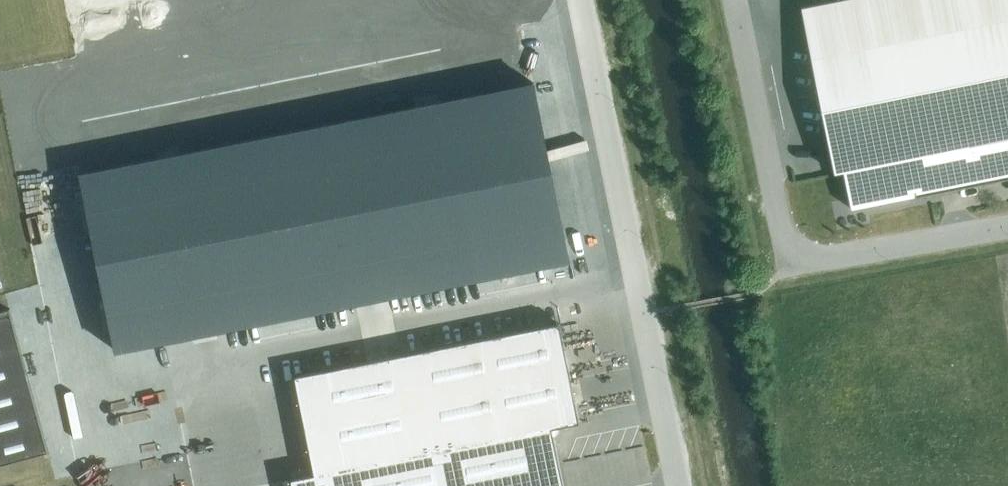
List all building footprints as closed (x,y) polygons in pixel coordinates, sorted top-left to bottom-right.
[(801,7),(834,172),(843,170),(851,208),(916,195),(916,196),(1007,178),(1007,0),(837,0),(801,7)] [(510,87),(82,173),(117,350),(569,260),(564,235),(541,240),(510,87)] [(10,308),(0,311),(0,465),(49,451),(10,308)] [(597,412),(581,415),(583,421),(579,422),(560,323),(295,376),(315,474),(291,479),(293,485),(612,485),(597,412)]
